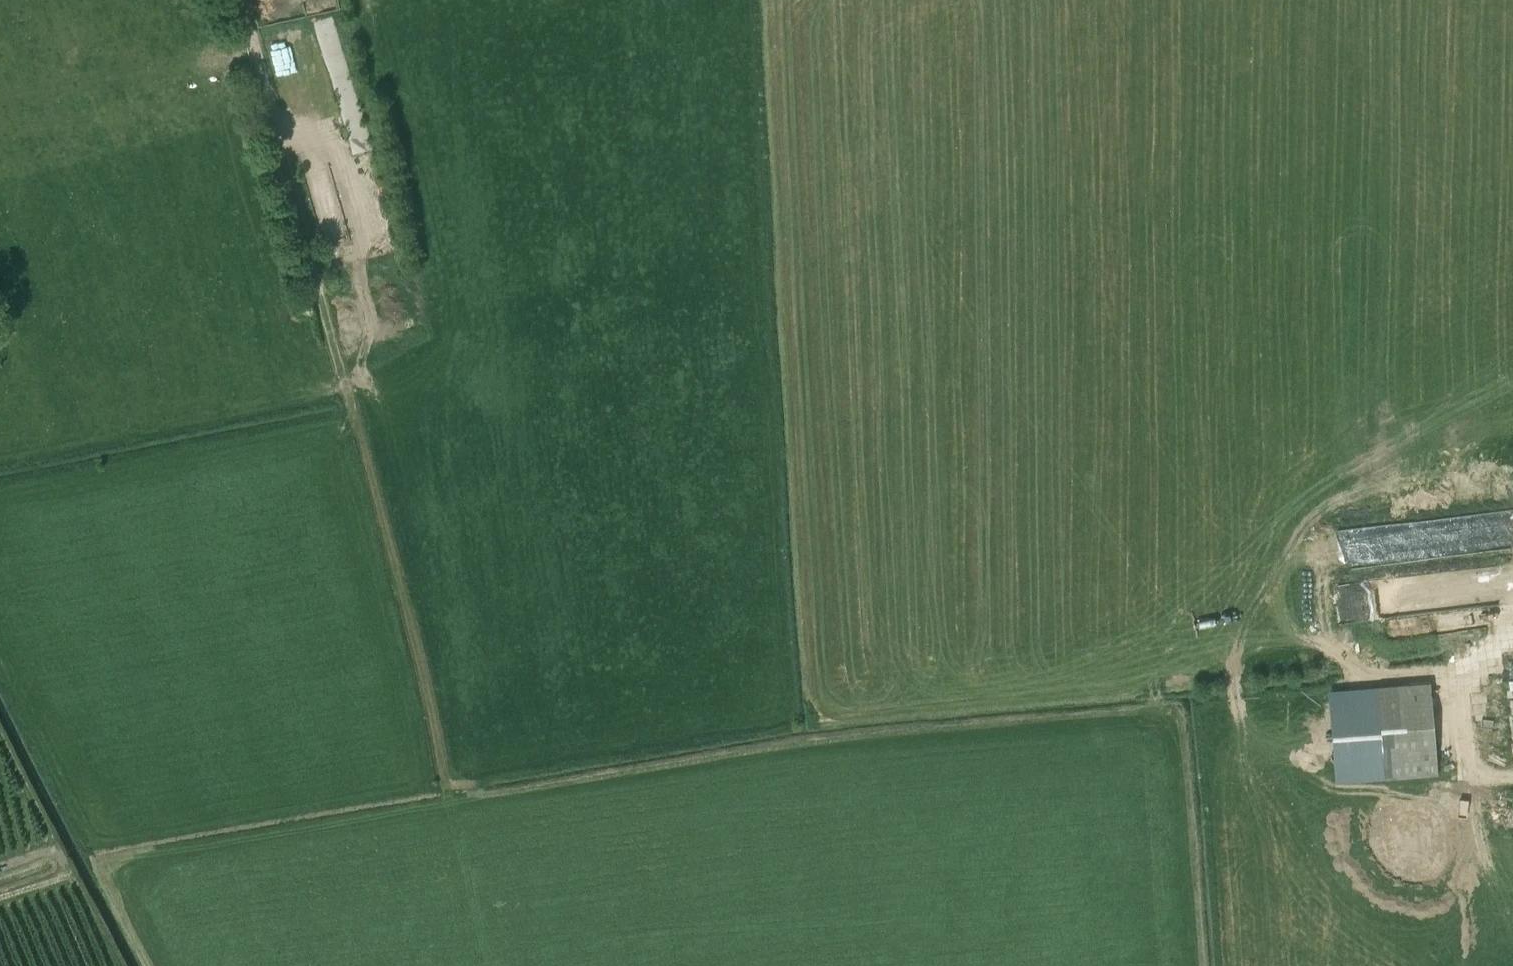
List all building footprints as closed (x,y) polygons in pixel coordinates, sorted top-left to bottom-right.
[(1417,547),(1448,546),(1447,522),(1387,523),(1388,553),(1417,552),(1417,547)] [(1339,618),(1361,618),(1361,581),(1339,581),(1339,618)] [(1385,777),(1438,774),(1430,683),(1378,687),(1385,777)]
